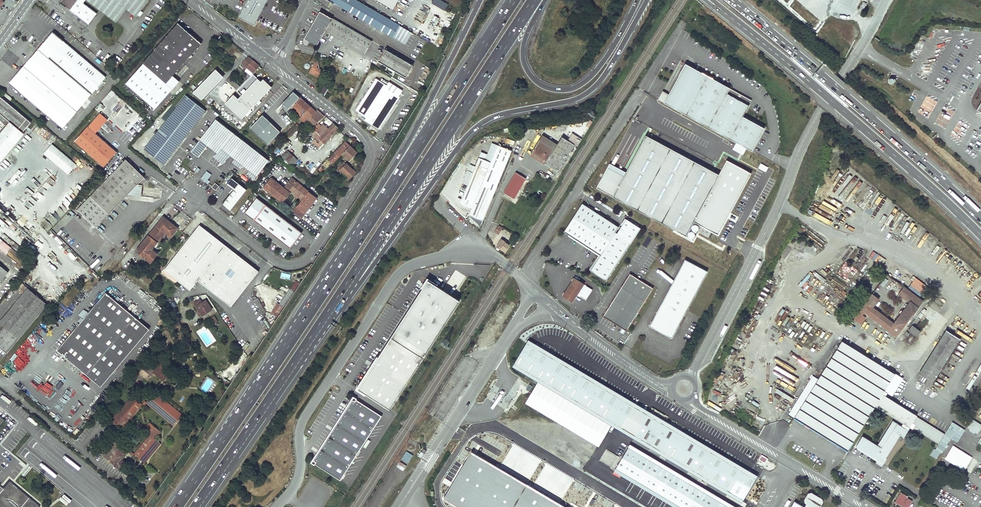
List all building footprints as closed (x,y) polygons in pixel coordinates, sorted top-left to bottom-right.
[(61,5),(89,26),(97,14),(83,4),(85,0),(64,0),(61,5)] [(116,22),(126,8),(136,15),(147,0),(87,0),(116,22)] [(267,0),(247,0),(238,17),(254,25),(267,0)] [(391,37),(398,25),(355,0),(328,0),(391,37)] [(420,21),(427,12),(425,10),(423,12),(420,9),(415,16),(420,21)] [(363,52),(370,41),(319,11),(303,38),(316,46),(325,30),(363,52)] [(179,26),(177,24),(142,64),(143,64),(124,85),(153,111),(172,90),(165,84),(172,77),(200,45),(183,30),(179,26)] [(54,33),(39,50),(92,95),(107,78),(54,33)] [(406,77),(413,66),(384,49),(378,61),(406,77)] [(39,50),(10,84),(63,129),(92,95),(39,50)] [(248,57),(240,66),(245,70),(247,68),(253,73),(259,67),(248,57)] [(318,64),(315,63),(309,72),(312,74),(316,67),(318,64)] [(708,127),(726,93),(729,88),(721,83),(715,80),(699,71),(693,68),(685,64),(664,102),(708,127)] [(253,73),(252,75),(262,83),(266,87),(268,85),(273,89),(278,83),(259,67),(253,73)] [(245,70),(244,71),(250,76),(252,75),(253,73),(247,68),(245,70)] [(250,76),(249,78),(260,87),(262,83),(252,75),(250,76)] [(178,82),(172,77),(165,84),(172,90),(178,82)] [(229,77),(226,80),(236,91),(239,87),(229,77)] [(387,85),(377,78),(356,110),(367,117),(387,85)] [(324,85),(320,92),(325,95),(329,88),(324,85)] [(236,91),(244,99),(248,95),(239,87),(236,91)] [(399,96),(386,88),(366,119),(379,129),(399,97),(399,96)] [(293,93),(283,105),(287,108),(285,111),(287,112),(293,106),(299,98),(293,93)] [(734,97),(726,93),(708,127),(730,139),(742,116),(749,105),(740,101),(734,97)] [(236,100),(233,104),(243,113),(255,101),(248,95),(244,99),(240,104),(236,100)] [(157,134),(144,150),(164,166),(206,112),(187,96),(161,129),(157,134)] [(0,134),(0,163),(26,132),(25,131),(31,123),(2,97),(0,100),(0,121),(7,127),(0,134)] [(304,124),(306,122),(316,112),(303,101),(299,98),(293,106),(297,110),(296,111),(303,118),(300,121),(304,124)] [(306,122),(304,124),(305,125),(307,123),(312,128),(323,117),(317,111),(316,112),(306,122)] [(100,113),(83,132),(112,157),(117,152),(96,133),(108,120),(100,113)] [(280,132),(262,115),(250,128),(268,145),(280,132)] [(742,116),(730,139),(752,151),(764,128),(756,123),(750,120),(742,116)] [(314,129),(310,133),(316,139),(314,140),(315,142),(312,145),(317,149),(323,143),(323,144),(339,129),(333,124),(321,136),(314,129)] [(221,125),(206,144),(230,163),(242,147),(245,144),(221,125)] [(83,132),(74,142),(103,167),(112,157),(83,132)] [(578,145),(582,138),(573,132),(569,138),(578,145)] [(736,222),(739,217),(736,215),(745,198),(739,195),(742,190),(745,185),(751,173),(726,160),(719,174),(709,169),(703,166),(685,156),(679,153),(661,144),(655,140),(645,135),(625,174),(608,165),(596,187),(686,235),(693,221),(718,235),(724,223),(727,217),(732,219),(736,222)] [(556,145),(541,136),(529,155),(556,172),(574,145),(561,137),(556,145)] [(345,142),(328,160),(333,164),(342,154),(350,146),(345,142)] [(52,143),(43,153),(67,175),(76,165),(52,143)] [(497,146),(491,143),(484,161),(489,163),(497,146)] [(245,144),(242,147),(250,153),(250,152),(255,156),(256,154),(245,144)] [(350,146),(342,154),(349,161),(357,153),(350,146)] [(511,151),(497,146),(489,163),(484,161),(478,158),(474,168),(471,173),(466,187),(458,205),(470,210),(467,216),(482,222),(511,151)] [(242,160),(238,165),(250,174),(254,170),(252,169),(256,164),(258,165),(263,158),(257,153),(256,154),(255,156),(250,152),(250,153),(246,158),(243,161),(242,160)] [(752,158),(759,162),(763,156),(755,152),(752,158)] [(287,153),(281,161),(289,168),(296,160),(287,153)] [(78,210),(96,228),(127,196),(138,185),(143,185),(148,180),(126,159),(78,210)] [(346,163),(339,170),(350,180),(357,173),(346,163)] [(238,165),(237,166),(249,176),(250,174),(238,165)] [(474,168),(468,165),(465,171),(471,173),(474,168)] [(465,171),(459,184),(466,187),(471,173),(465,171)] [(514,175),(503,195),(513,200),(524,180),(514,175)] [(231,179),(226,185),(233,191),(222,205),(230,212),(246,191),(231,179)] [(271,179),(263,189),(283,204),(291,194),(288,193),(289,191),(295,195),(303,201),(301,203),(293,213),(301,218),(316,198),(291,180),(285,188),(286,188),(285,190),(271,179)] [(138,185),(127,196),(143,197),(143,185),(138,185)] [(244,215),(290,249),(301,234),(256,200),(244,215)] [(601,255),(591,271),(607,281),(631,243),(615,232),(619,227),(582,204),(564,232),(601,255)] [(177,229),(162,217),(148,236),(157,243),(164,233),(170,238),(177,229)] [(494,232),(497,234),(501,228),(498,226),(497,227),(495,225),(492,230),(495,232),(494,232)] [(13,234),(6,229),(2,234),(8,239),(13,234)] [(194,233),(163,271),(181,284),(185,279),(193,286),(225,246),(204,230),(198,237),(194,233)] [(164,233),(157,243),(159,244),(165,236),(169,240),(170,238),(164,233)] [(148,236),(135,251),(150,263),(157,254),(151,250),(157,243),(148,236)] [(4,241),(3,244),(10,250),(15,254),(19,249),(7,239),(6,239),(4,241)] [(87,249),(94,255),(103,246),(96,239),(87,249)] [(506,242),(501,239),(496,247),(501,250),(501,249),(505,252),(509,245),(505,242),(506,242)] [(10,250),(5,256),(16,265),(13,269),(16,272),(25,262),(15,254),(10,250)] [(81,268),(84,264),(79,258),(75,262),(81,268)] [(707,271),(685,259),(649,326),(672,338),(679,325),(682,318),(707,271)] [(468,294),(438,274),(425,293),(368,382),(400,401),(468,294)] [(653,288),(630,274),(603,317),(621,328),(625,331),(626,331),(653,288)] [(583,284),(574,278),(562,296),(572,302),(583,284)] [(808,281),(802,286),(813,297),(818,291),(808,281)] [(923,301),(904,287),(899,294),(909,302),(896,320),(890,315),(887,318),(872,307),(879,299),(872,293),(853,318),(860,324),(865,318),(861,315),(864,312),(869,315),(883,326),(896,336),(923,301)] [(0,330),(0,349),(5,353),(47,305),(27,289),(0,320),(0,324),(3,327),(0,330)] [(86,376),(135,319),(130,315),(126,316),(125,311),(116,302),(115,303),(111,303),(111,298),(106,294),(57,352),(66,360),(67,359),(70,359),(71,363),(76,368),(77,368),(80,367),(81,372),(86,376)] [(250,306),(255,312),(258,309),(263,314),(268,309),(253,295),(251,297),(255,300),(250,306)] [(502,298),(496,309),(504,314),(511,303),(502,298)] [(200,299),(194,303),(199,311),(202,316),(212,310),(205,301),(202,303),(200,299)] [(883,326),(869,315),(867,318),(881,329),(883,326)] [(149,331),(135,319),(86,376),(100,388),(149,331)] [(921,332),(912,326),(909,331),(917,337),(921,332)] [(960,339),(946,330),(919,373),(927,379),(924,384),(929,388),(960,339)] [(636,403),(528,339),(526,342),(634,406),(636,403)] [(902,378),(842,341),(818,379),(812,375),(810,380),(816,383),(802,404),(797,401),(789,414),(799,420),(803,423),(847,450),(875,406),(903,423),(901,426),(893,421),(878,444),(883,447),(882,448),(863,436),(856,447),(878,460),(883,463),(900,435),(904,437),(908,430),(905,428),(907,425),(910,427),(917,415),(885,395),(883,394),(884,391),(887,392),(892,395),(902,378)] [(634,406),(526,342),(514,363),(622,427),(634,406)] [(622,427),(514,363),(512,366),(620,430),(622,427)] [(152,374),(162,383),(170,374),(160,366),(154,373),(145,366),(138,374),(143,378),(144,379),(146,380),(147,380),(148,379),(152,374)] [(816,383),(810,380),(797,401),(802,404),(816,383)] [(154,394),(146,404),(174,427),(182,418),(154,394)] [(354,401),(345,416),(371,432),(382,416),(356,400),(357,399),(354,397),(352,400),(354,401)] [(132,398),(111,423),(120,430),(121,431),(141,406),(132,398)] [(649,411),(636,403),(634,406),(622,427),(620,430),(634,438),(635,435),(648,414),(649,411)] [(758,475),(649,411),(648,414),(756,478),(758,475)] [(756,478),(648,414),(635,435),(743,499),(756,478)] [(345,416),(324,448),(351,464),(371,432),(345,416)] [(978,434),(980,429),(980,424),(973,419),(967,427),(978,434)] [(934,432),(915,421),(912,427),(931,438),(934,432)] [(160,445),(155,440),(160,433),(150,424),(146,429),(149,436),(151,437),(134,457),(143,465),(160,445)] [(120,430),(105,448),(107,449),(114,441),(115,440),(122,432),(121,431),(120,430)] [(743,499),(635,435),(634,438),(741,503),(743,499)] [(489,437),(487,440),(600,506),(608,506),(489,437)] [(115,440),(114,441),(128,453),(133,458),(134,457),(115,440)] [(487,440),(475,461),(553,506),(600,506),(487,440)] [(107,449),(101,456),(116,468),(118,465),(122,469),(126,465),(121,461),(128,453),(114,441),(107,449)] [(630,444),(628,447),(729,506),(736,506),(630,444)] [(74,452),(66,445),(63,448),(71,455),(74,452)] [(953,445),(949,451),(946,457),(961,467),(961,468),(964,470),(972,457),(969,455),(965,461),(960,458),(964,452),(953,445)] [(628,447),(616,468),(681,506),(729,506),(628,447)] [(351,464),(324,448),(315,463),(312,461),(311,464),(314,466),(314,465),(340,481),(351,464)] [(615,468),(620,456),(605,450),(600,462),(615,468)] [(964,452),(960,458),(965,461),(969,455),(964,452)] [(767,458),(762,455),(759,459),(765,463),(767,458)] [(475,461),(473,464),(546,506),(553,506),(475,461)] [(616,468),(614,471),(675,506),(681,506),(616,468)] [(38,506),(9,481),(3,489),(0,487),(0,506),(38,506)] [(901,492),(899,496),(901,497),(897,503),(902,506),(909,506),(912,501),(906,497),(907,496),(901,492)] [(812,506),(814,506),(819,506),(822,502),(821,499),(819,498),(817,498),(814,497),(814,495),(811,493),(809,494),(805,500),(806,502),(808,503),(806,506),(812,506)]
